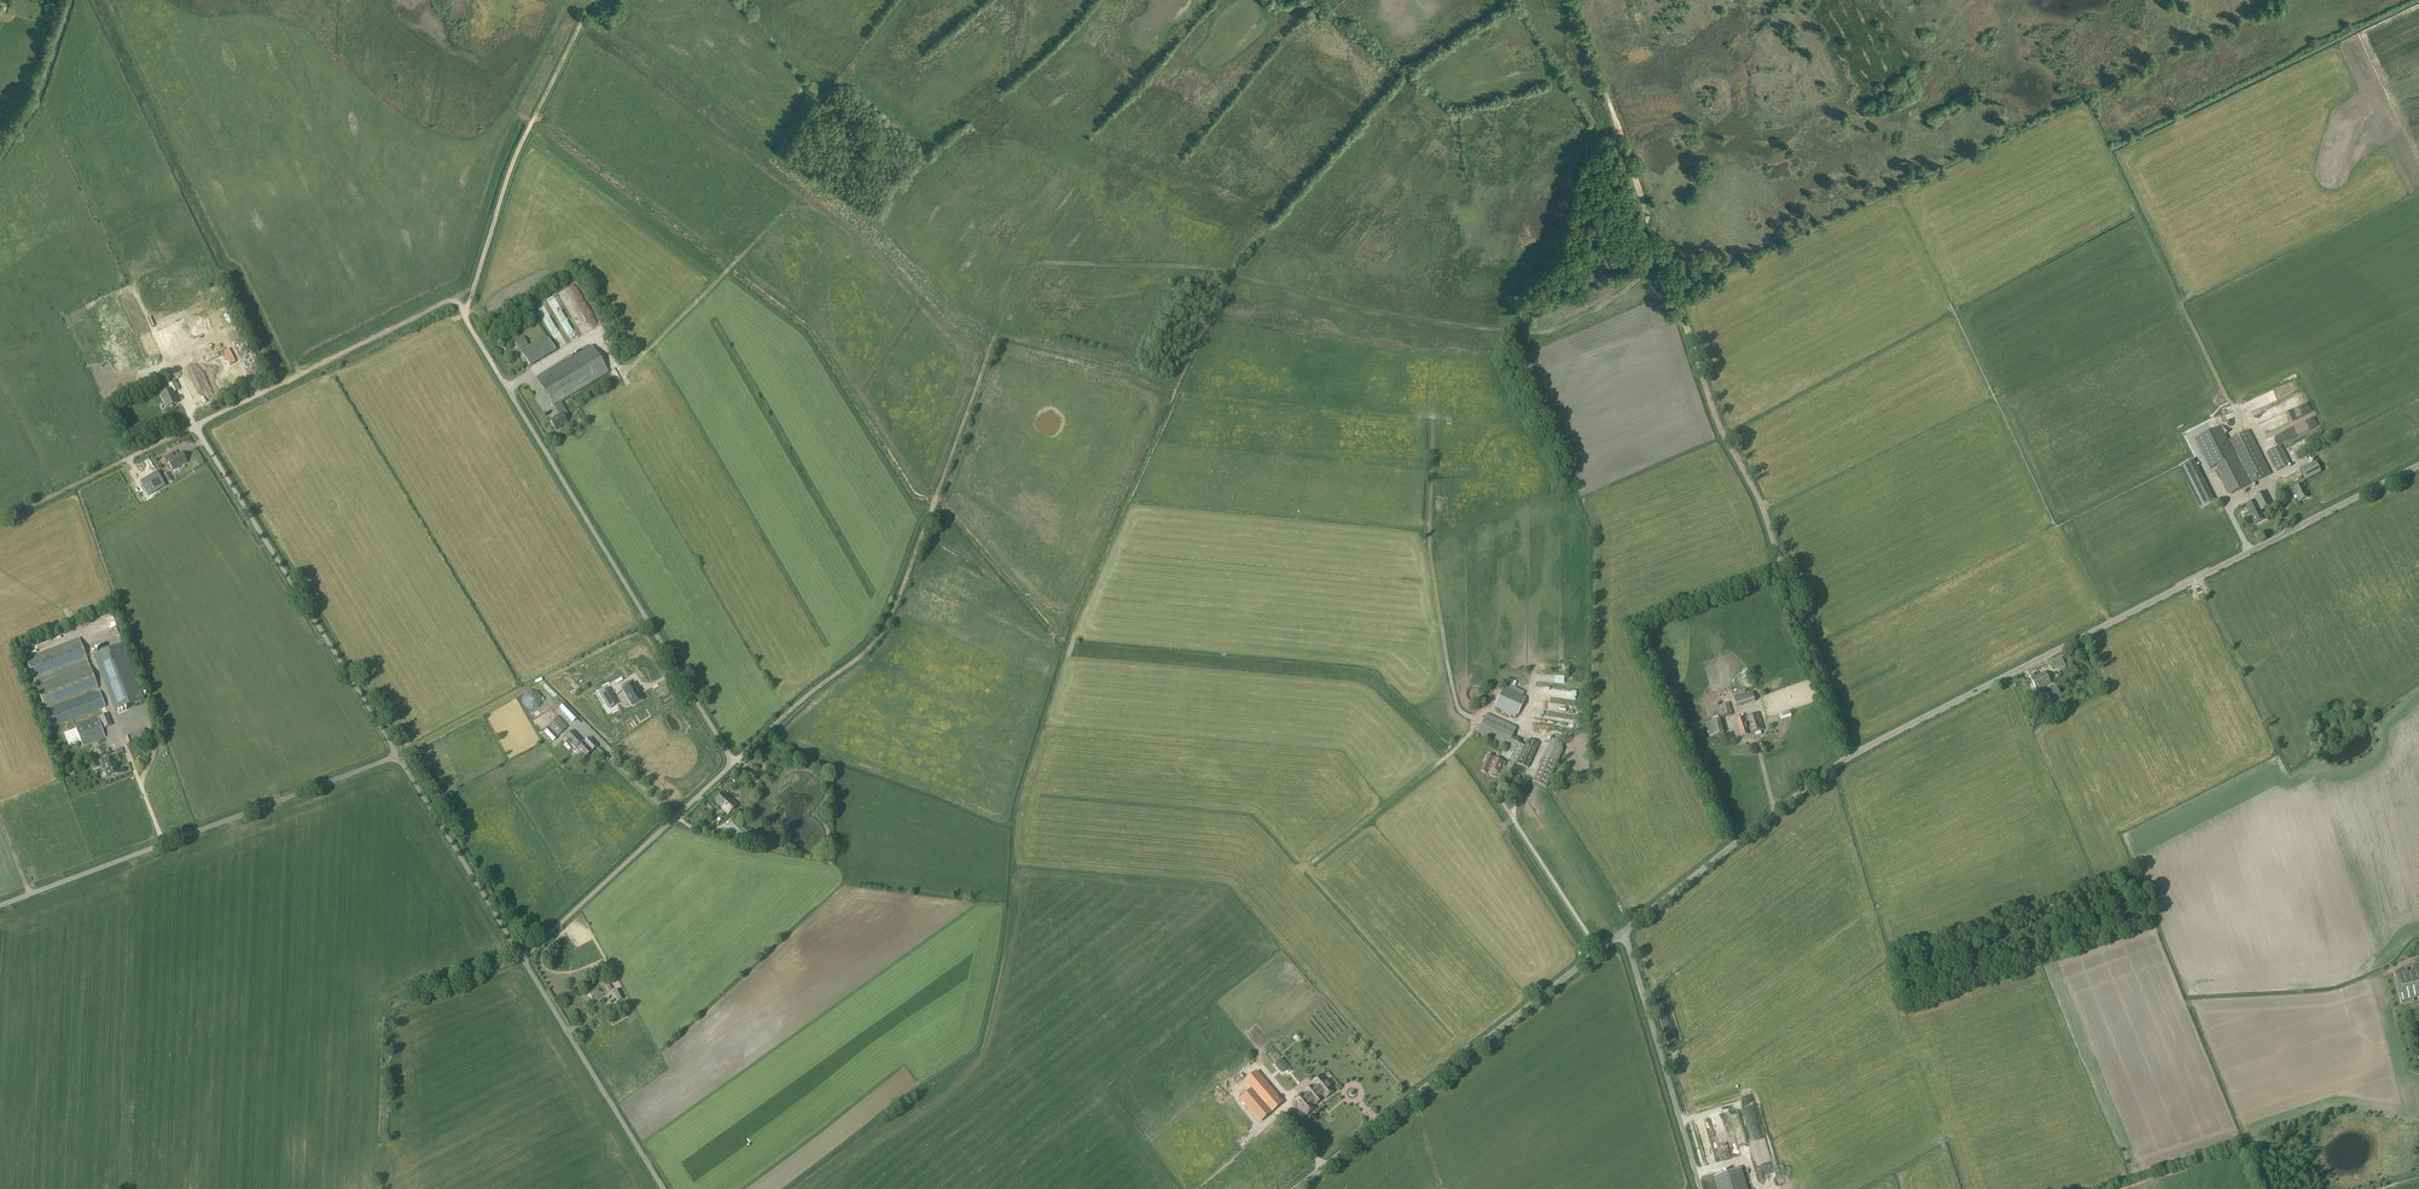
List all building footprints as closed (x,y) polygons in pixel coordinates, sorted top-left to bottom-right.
[(211,300),(222,296),(215,280),(205,285),(211,300)] [(157,309),(161,306),(157,299),(152,302),(157,309)] [(222,304),(217,306),(224,329),(230,327),(222,304)] [(477,308),(480,314),(486,311),(483,306),(477,308)] [(203,328),(172,340),(174,345),(167,348),(170,355),(198,343),(196,340),(201,338),(199,334),(204,332),(203,328)] [(237,332),(232,333),(234,343),(242,341),(240,336),(239,337),(237,332)] [(514,343),(519,351),(527,346),(522,338),(514,343)] [(561,414),(563,417),(568,415),(560,402),(608,373),(592,346),(537,379),(553,406),(559,416),(561,414)] [(195,384),(229,369),(221,353),(181,372),(188,387),(195,384)] [(188,387),(194,401),(235,384),(229,370),(188,387)] [(160,394),(167,408),(168,410),(173,407),(173,406),(177,404),(173,396),(174,395),(173,393),(175,392),(171,383),(168,384),(170,390),(160,394)] [(2241,404),(2234,407),(2238,416),(2244,413),(2243,410),(2251,407),(2250,403),(2241,406),(2241,404)] [(2305,415),(2314,411),(2311,404),(2302,408),(2305,415)] [(2266,434),(2295,421),(2291,413),(2262,425),(2266,434)] [(561,414),(559,416),(550,421),(555,429),(556,430),(560,428),(559,427),(566,422),(563,417),(561,414)] [(2302,422),(2280,432),(2282,436),(2290,432),(2292,436),(2305,430),(2302,422)] [(2230,437),(2237,434),(2234,427),(2231,428),(2230,426),(2226,428),(2230,437)] [(2218,465),(2232,494),(2271,474),(2249,430),(2227,441),(2234,457),(2218,465)] [(2226,447),(2226,446),(2225,444),(2224,442),(2223,441),(2222,440),(2221,439),(2219,439),(2217,439),(2215,439),(2214,439),(2212,440),(2211,441),(2209,444),(2209,446),(2208,447),(2209,449),(2209,451),(2210,452),(2211,453),(2212,455),(2214,455),(2215,456),(2217,456),(2219,456),(2221,455),(2222,455),(2223,453),(2224,452),(2225,451),(2225,449),(2226,447)] [(2267,452),(2277,471),(2291,464),(2281,445),(2267,452)] [(2299,448),(2292,449),(2293,457),(2300,455),(2299,448)] [(172,470),(186,462),(181,453),(174,458),(171,454),(163,459),(166,463),(167,462),(172,470)] [(2299,470),(2305,481),(2321,472),(2315,462),(2299,470)] [(165,486),(157,473),(140,483),(148,496),(165,486)] [(2187,482),(2201,509),(2215,503),(2200,475),(2187,482)] [(2289,491),(2292,496),(2296,494),(2300,501),(2308,497),(2302,484),(2293,488),(2294,489),(2289,491)] [(2240,509),(2244,518),(2247,516),(2247,517),(2251,515),(2255,524),(2265,519),(2260,511),(2272,505),(2265,491),(2253,497),(2255,501),(2240,509)] [(112,636),(113,639),(120,637),(117,630),(89,640),(91,643),(112,636)] [(66,632),(46,639),(48,644),(62,639),(61,636),(67,634),(66,632)] [(26,659),(45,709),(98,688),(78,639),(26,659)] [(29,645),(30,652),(46,649),(45,642),(29,645)] [(93,655),(114,711),(144,700),(123,644),(93,655)] [(2052,663),(2054,669),(2064,664),(2061,658),(2052,663)] [(627,667),(622,670),(628,680),(633,677),(627,667)] [(2031,679),(2034,685),(2048,678),(2045,672),(2035,676),(2034,673),(2030,675),(2032,678),(2031,679)] [(1506,676),(1502,686),(1522,693),(1523,690),(1513,686),(1515,680),(1506,676)] [(2048,678),(2034,685),(2037,691),(2051,684),(2048,678)] [(629,681),(622,685),(625,690),(623,691),(632,705),(642,700),(633,685),(632,686),(629,681)] [(610,687),(602,692),(611,707),(619,702),(610,687)] [(1484,700),(1485,698),(1485,695),(1484,692),(1483,690),(1481,688),(1479,687),(1476,687),(1474,687),(1471,688),(1469,689),(1468,691),(1467,694),(1467,697),(1467,699),(1469,701),(1470,703),(1473,705),(1475,705),(1478,705),(1480,704),(1482,702),(1484,700)] [(2054,694),(2056,698),(2061,696),(2057,687),(2051,690),(2053,695),(2054,694)] [(1494,707),(1517,717),(1525,697),(1503,688),(1494,707)] [(2053,695),(2051,690),(2047,692),(2046,693),(2050,701),(2056,698),(2054,694),(2053,695)] [(538,708),(542,703),(541,697),(538,692),(531,691),(526,693),(522,699),(523,705),(527,709),(533,711),(538,708)] [(46,712),(52,727),(105,707),(99,692),(46,712)] [(1754,692),(1735,698),(1738,706),(1756,700),(1754,692)] [(1719,706),(1722,717),(1733,714),(1729,703),(1719,706)] [(567,707),(562,712),(572,723),(577,717),(567,707)] [(1779,714),(1781,721),(1792,717),(1790,710),(1779,714)] [(1476,736),(1506,750),(1509,743),(1511,744),(1513,739),(1512,738),(1517,727),(1487,713),(1476,736)] [(1746,717),(1751,734),(1765,730),(1759,713),(1746,717)] [(99,717),(103,728),(112,725),(108,714),(99,717)] [(599,730),(598,731),(603,736),(607,732),(588,715),(585,717),(599,730)] [(105,737),(97,717),(75,726),(76,729),(64,733),(70,747),(81,743),(82,746),(105,737)] [(548,727),(557,736),(567,727),(558,718),(548,727)] [(1737,720),(1742,737),(1749,735),(1744,718),(1737,720)] [(1706,723),(1709,737),(1718,735),(1724,733),(1720,719),(1706,723)] [(549,728),(544,733),(548,737),(547,738),(549,740),(550,739),(553,742),(558,737),(549,728)] [(125,737),(128,745),(147,738),(144,730),(125,737)] [(565,738),(584,758),(596,746),(589,738),(584,743),(572,731),(565,738)] [(1533,782),(1546,787),(1563,749),(1561,749),(1563,744),(1551,739),(1544,757),(1533,782)] [(1500,756),(1527,768),(1537,745),(1527,741),(1525,745),(1514,741),(1510,748),(1509,748),(1507,752),(1502,750),(1500,756)] [(1490,770),(1495,758),(1488,755),(1480,771),(1485,773),(1488,768),(1490,770)] [(113,757),(102,761),(106,772),(105,772),(106,776),(107,775),(108,778),(119,773),(113,757)] [(1503,761),(1495,758),(1490,770),(1494,771),(1493,772),(1496,774),(1497,772),(1498,773),(1503,761)] [(93,771),(98,769),(94,759),(89,761),(91,767),(92,769),(93,771)] [(747,775),(754,783),(758,779),(751,771),(747,775)] [(715,801),(729,814),(737,805),(724,792),(715,801)] [(730,827),(744,841),(750,834),(736,821),(730,827)] [(2418,999),(2418,968),(2411,969),(2412,971),(2407,973),(2406,971),(2393,974),(2400,1003),(2413,1000),(2413,998),(2418,997),(2418,999)] [(587,993),(592,1000),(596,1000),(603,997),(602,995),(606,993),(612,989),(609,983),(603,986),(598,989),(597,987),(587,993)] [(615,992),(620,1001),(624,999),(618,990),(615,992)] [(1282,1073),(1288,1067),(1282,1059),(1275,1065),(1282,1073)] [(1291,1087),(1300,1079),(1291,1070),(1282,1077),(1291,1087)] [(1257,1072),(1245,1081),(1252,1089),(1271,1112),(1282,1102),(1257,1072)] [(1322,1075),(1312,1083),(1313,1085),(1308,1089),(1317,1101),(1323,1097),(1325,1099),(1335,1091),(1322,1075)] [(1241,1099),(1260,1121),(1271,1112),(1252,1089),(1241,1099)] [(1293,1102),(1305,1117),(1320,1104),(1317,1101),(1308,1089),(1293,1102)] [(1747,1104),(1749,1122),(1758,1121),(1756,1103),(1747,1104)] [(1303,1129),(1307,1124),(1302,1119),(1297,1123),(1303,1129)] [(1741,1169),(1714,1177),(1718,1188),(1747,1188),(1741,1169)]
